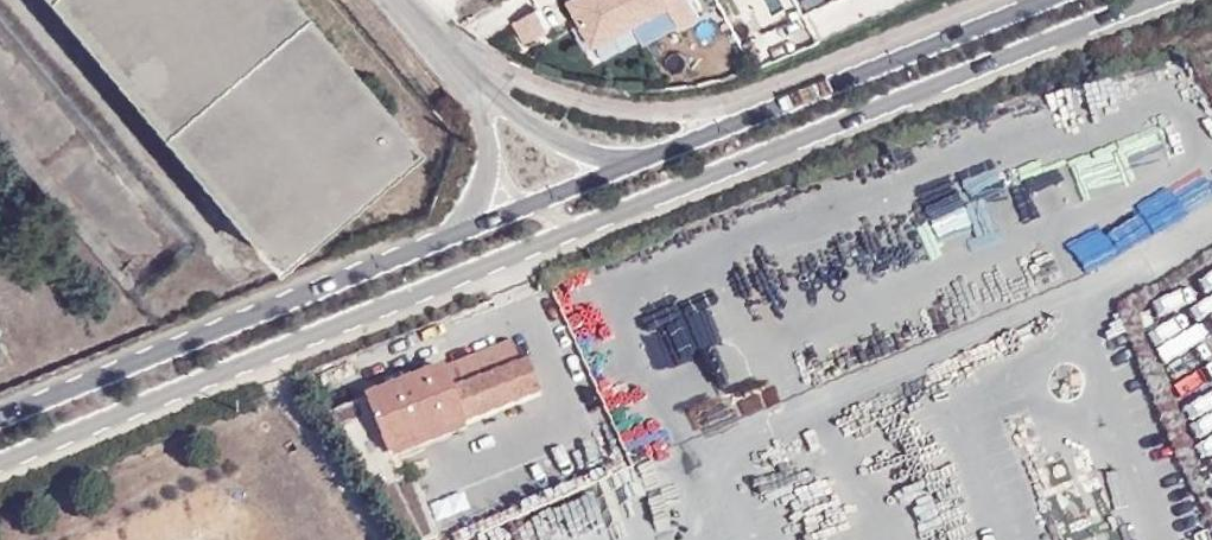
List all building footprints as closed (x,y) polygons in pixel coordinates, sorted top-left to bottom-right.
[(409,143),(289,0),(55,0),(273,259),(409,143)] [(590,55),(671,13),(664,0),(569,0),(563,3),(590,55)] [(526,362),(519,364),(510,343),(369,392),(391,457),(541,398),(526,362)] [(599,344),(582,351),(624,455),(641,449),(599,344)]
